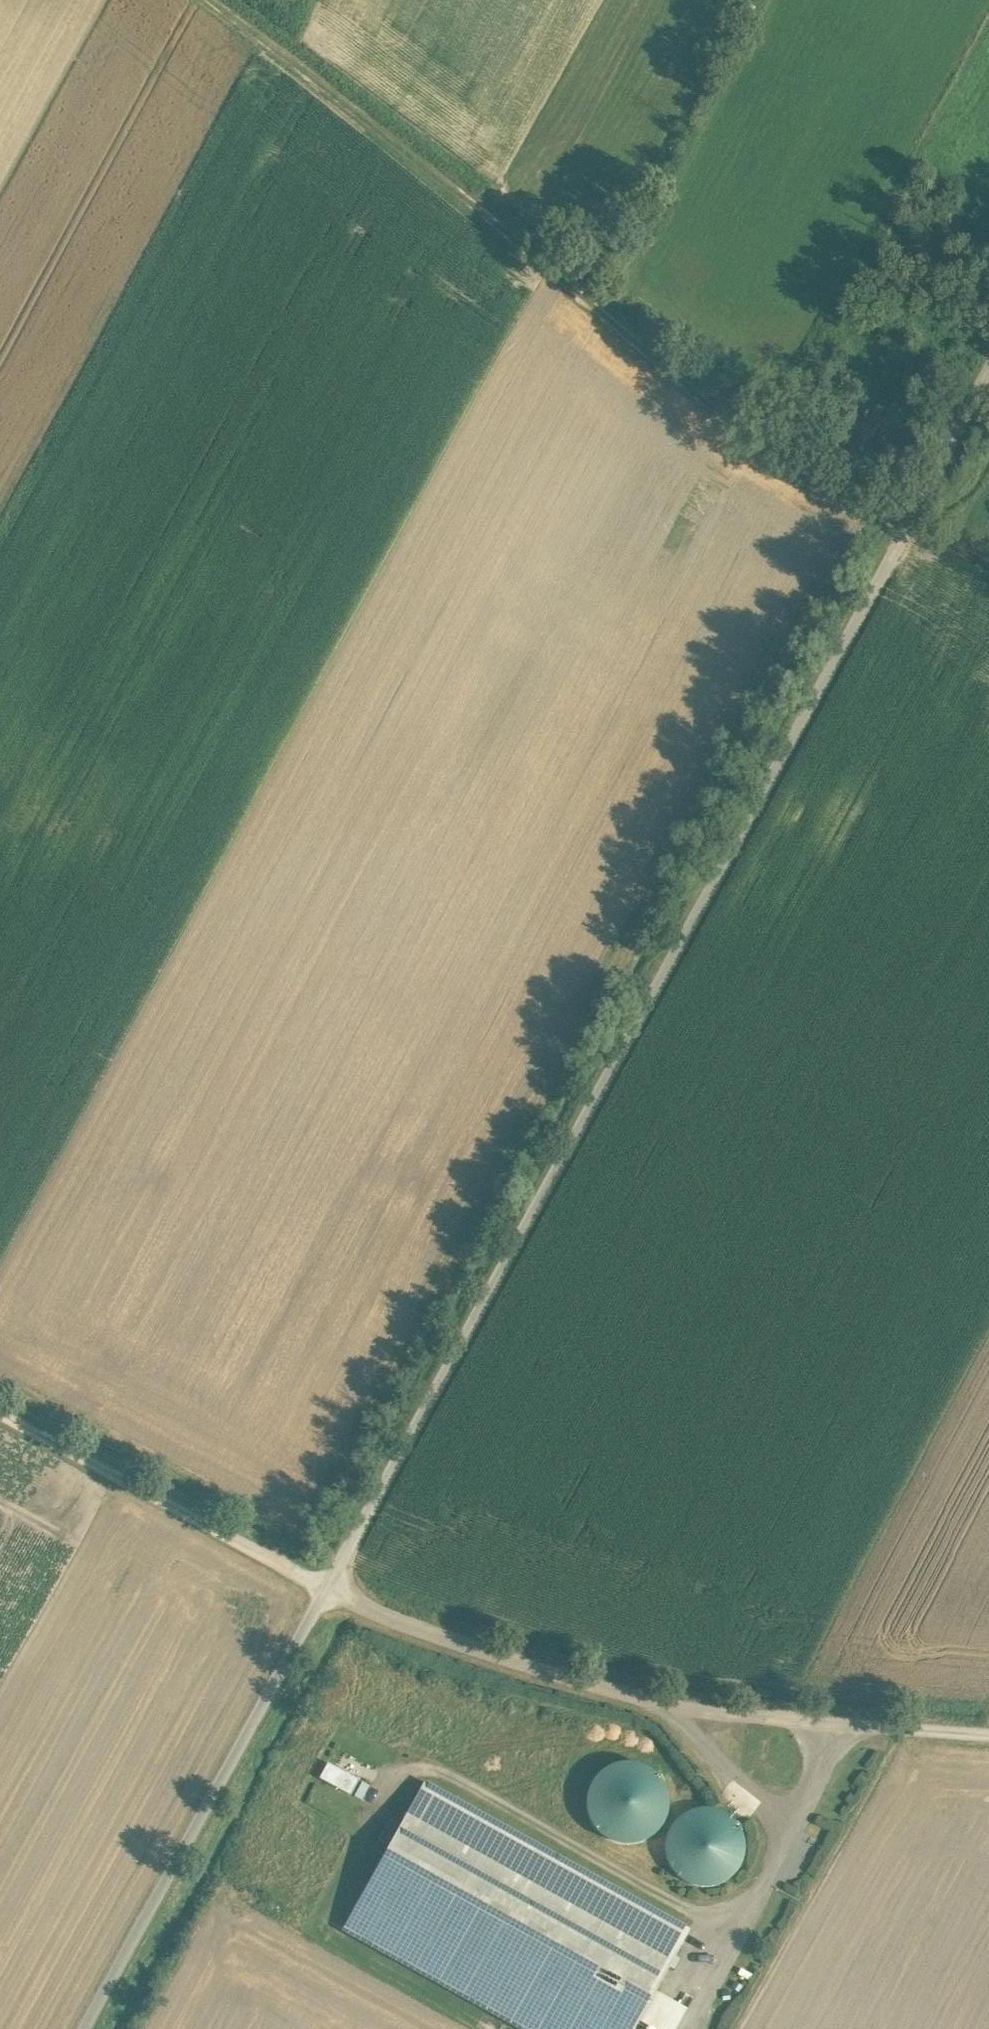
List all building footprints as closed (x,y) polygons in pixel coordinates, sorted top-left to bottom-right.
[(647,1846),(666,1778),(601,1760),(582,1827),(647,1846)] [(359,1779),(328,1762),(320,1777),(351,1794),(359,1779)] [(424,1784),(346,1925),(533,2028),(632,2028),(687,1930),(424,1784)] [(742,1861),(745,1846),(741,1831),(733,1818),(720,1809),(704,1807),(689,1810),(676,1819),(668,1832),(665,1847),(668,1862),(677,1875),(690,1884),(705,1886),(720,1883),(733,1874),(742,1861)] [(643,2019),(657,2028),(675,2028),(689,2008),(663,1991),(643,2019)]
